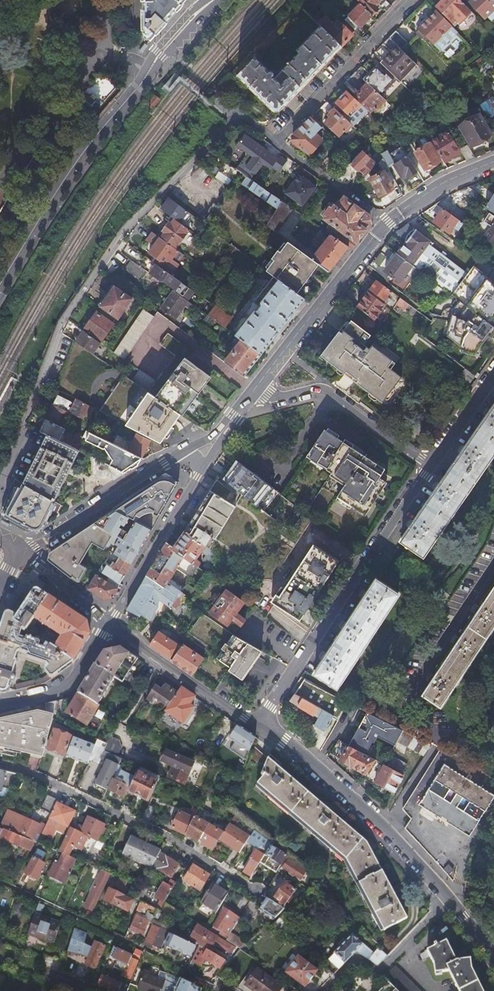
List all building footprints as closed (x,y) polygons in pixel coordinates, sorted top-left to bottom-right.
[(141,34),(148,42),(176,12),(186,1),(186,0),(141,0),(141,34)] [(359,3),(371,15),(376,10),(373,7),(376,4),(379,6),(385,12),(391,7),(384,0),(356,0),(359,3)] [(460,0),(441,0),(440,1),(441,3),(437,8),(455,26),(460,21),(461,22),(471,12),(466,6),(460,0)] [(493,7),(493,3),(491,0),(468,0),(469,2),(467,3),(481,19),(493,7)] [(350,18),(346,22),(355,31),(371,15),(359,3),(347,15),(350,18)] [(451,26),(436,11),(417,29),(418,30),(416,33),(421,38),(424,35),(432,44),(451,26)] [(326,31),(341,46),(352,35),(337,19),(326,31)] [(326,31),(319,24),(295,49),(298,52),(281,69),(283,71),(275,79),(274,78),(274,76),(273,74),(272,72),(270,71),(269,71),(266,71),(253,58),(235,77),(270,109),(280,110),(327,61),(341,46),(326,31)] [(395,31),(389,37),(401,49),(408,42),(395,31)] [(389,37),(383,43),(390,50),(383,58),(390,65),(387,69),(397,78),(413,60),(401,49),(389,37)] [(383,58),(380,62),(387,69),(390,65),(383,58)] [(486,63),(483,59),(468,68),(471,72),(486,63)] [(361,66),(355,72),(381,95),(395,79),(385,70),(383,72),(376,66),(369,73),(361,66)] [(355,103),(361,109),(366,113),(370,109),(374,113),(386,100),(381,95),(355,72),(343,84),(360,99),(355,103)] [(389,88),(393,94),(402,88),(397,82),(389,88)] [(340,88),(334,93),(344,102),(337,109),(351,122),(357,116),(356,115),(361,109),(355,103),(340,88)] [(155,94),(148,103),(153,107),(160,98),(155,94)] [(324,104),(318,110),(328,118),(322,124),(336,137),(342,131),(344,134),(350,129),(324,104)] [(479,114),(461,125),(473,146),(491,135),(479,114)] [(317,136),(322,130),(310,118),(292,137),(293,143),(310,156),(323,142),(317,136)] [(448,131),(432,141),(442,159),(459,149),(448,131)] [(279,160),(245,136),(237,145),(245,151),(246,156),(236,168),(252,179),(263,165),(271,170),(273,167),(279,160)] [(442,159),(432,141),(414,152),(425,170),(443,160),(442,159)] [(459,149),(461,153),(466,161),(475,157),(468,144),(459,149)] [(351,159),(339,147),(335,151),(348,163),(351,159)] [(443,160),(444,162),(461,153),(459,149),(442,159),(443,160)] [(356,170),(363,176),(374,163),(367,158),(367,157),(359,150),(351,159),(348,163),(347,164),(355,171),(356,170)] [(383,151),(377,155),(379,157),(384,166),(390,163),(383,151)] [(408,156),(407,155),(392,164),(400,177),(405,174),(407,178),(417,172),(416,169),(408,156)] [(279,160),(273,167),(280,172),(287,162),(281,157),(279,160)] [(384,166),(379,157),(375,162),(381,172),(368,180),(378,198),(391,190),(382,174),(388,171),(384,166)] [(337,176),(346,185),(355,177),(346,168),(337,176)] [(222,169),(218,175),(230,183),(234,178),(222,169)] [(293,180),(284,192),(303,206),(317,188),(300,175),(295,182),(293,180)] [(468,186),(458,190),(474,200),(479,193),(468,186)] [(203,223),(217,234),(235,247),(262,212),(245,199),(234,191),(230,188),(203,223)] [(274,195),(269,203),(278,209),(283,201),(274,195)] [(169,198),(161,210),(171,216),(174,219),(180,222),(185,226),(192,215),(169,198)] [(443,198),(435,203),(449,213),(455,205),(443,198)] [(337,239),(349,247),(351,249),(371,225),(369,217),(346,200),(339,208),(337,207),(327,221),(342,232),(337,239)] [(283,201),(278,209),(267,225),(280,235),(296,210),(283,201)] [(435,203),(423,212),(435,221),(434,222),(450,233),(454,227),(458,230),(463,223),(449,213),(435,203)] [(327,221),(337,207),(332,204),(322,217),(327,221)] [(171,216),(167,222),(160,232),(179,244),(190,229),(185,226),(180,222),(174,219),(171,216)] [(491,323),(493,320),(493,280),(474,266),(480,258),(466,248),(465,249),(439,232),(434,240),(414,227),(413,229),(408,222),(394,232),(385,243),(395,251),(417,268),(431,278),(445,289),(474,311),(491,323)] [(490,230),(492,231),(486,239),(493,245),(493,225),(490,230)] [(147,242),(149,244),(144,251),(156,259),(154,262),(157,265),(162,268),(172,276),(179,265),(178,264),(184,256),(153,234),(147,242)] [(313,260),(316,262),(329,272),(349,247),(337,239),(332,236),(313,260)] [(289,242),(267,271),(280,280),(294,291),(316,262),(313,260),(289,242)] [(415,271),(417,268),(395,251),(390,258),(393,260),(386,270),(401,281),(411,268),(415,271)] [(175,291),(188,300),(194,291),(190,288),(185,285),(172,276),(162,268),(157,265),(154,262),(148,258),(143,265),(153,271),(151,274),(155,278),(161,282),(162,281),(176,290),(175,291)] [(146,271),(132,261),(126,270),(139,279),(146,271)] [(244,340),(262,354),(306,300),(294,291),(280,280),(262,303),(263,306),(258,312),(255,312),(237,336),(244,340)] [(377,280),(368,292),(382,303),(391,290),(377,280)] [(114,287),(101,306),(121,320),(134,302),(114,287)] [(194,305),(188,300),(175,291),(161,310),(175,320),(185,306),(190,310),(194,305)] [(374,319),(385,305),(382,303),(368,292),(357,307),(374,319)] [(405,309),(409,304),(401,297),(396,303),(405,309)] [(232,320),(216,307),(211,304),(205,313),(226,328),(232,320)] [(143,310),(113,351),(125,358),(153,317),(143,310)] [(444,312),(437,321),(453,334),(461,325),(444,312)] [(99,315),(87,330),(104,342),(115,326),(99,315)] [(195,322),(187,316),(184,320),(192,327),(195,322)] [(382,404),(384,400),(386,402),(389,401),(394,394),(393,391),(392,390),(401,379),(390,370),(395,364),(371,346),(369,348),(364,344),(371,336),(351,320),(349,323),(347,322),(319,357),(336,369),(335,371),(335,373),(339,377),(341,376),(343,374),(369,395),(368,397),(368,399),(374,403),(375,403),(377,401),(382,404)] [(64,333),(78,340),(84,329),(69,322),(64,333)] [(86,332),(78,343),(93,354),(101,343),(86,332)] [(159,345),(174,356),(177,352),(182,345),(167,334),(159,345)] [(244,340),(226,363),(244,377),(262,354),(244,340)] [(468,356),(472,351),(463,345),(460,350),(468,356)] [(468,356),(460,350),(455,356),(463,363),(468,356)] [(113,351),(124,359),(125,358),(113,351)] [(182,414),(184,416),(212,379),(177,352),(174,356),(175,357),(150,393),(182,414)] [(140,371),(133,381),(136,383),(143,373),(140,371)] [(143,373),(136,383),(149,392),(156,382),(143,373)] [(124,375),(99,412),(161,444),(182,414),(150,393),(149,392),(136,383),(133,381),(124,375)] [(46,419),(65,429),(73,414),(82,419),(84,416),(87,418),(88,416),(90,417),(94,409),(77,400),(70,413),(68,412),(70,406),(68,405),(69,403),(57,396),(46,419)] [(411,529),(402,542),(424,557),(493,455),(493,407),(492,409),(488,416),(467,447),(462,454),(442,484),(437,491),(415,522),(411,529)] [(488,416),(492,409),(489,407),(484,414),(488,416)] [(40,431),(46,434),(60,441),(65,429),(46,419),(40,431)] [(329,427),(328,429),(326,428),(308,455),(333,472),(331,475),(346,485),(339,495),(340,496),(338,499),(351,508),(353,505),(367,514),(389,481),(381,476),(387,468),(353,446),(355,444),(347,438),(345,441),(344,440),(339,437),(341,434),(329,427)] [(87,431),(83,439),(87,441),(103,449),(105,448),(113,461),(110,467),(124,474),(140,463),(141,461),(143,458),(114,444),(87,431)] [(23,484),(36,492),(40,493),(55,502),(79,451),(77,450),(60,441),(46,434),(23,484)] [(155,453),(163,450),(160,446),(137,434),(132,442),(118,435),(114,444),(143,458),(148,447),(150,448),(154,454),(155,453)] [(459,451),(462,454),(467,447),(463,445),(459,451)] [(110,467),(92,458),(93,476),(100,479),(105,477),(113,481),(124,474),(110,467)] [(253,471),(239,460),(230,471),(244,483),(254,490),(263,479),(258,474),(253,471)] [(168,473),(114,510),(130,519),(136,522),(151,531),(180,483),(168,473)] [(186,531),(205,546),(210,549),(237,504),(228,497),(233,488),(218,477),(186,531)] [(433,489),(437,491),(442,484),(438,482),(433,489)] [(55,502),(23,484),(7,517),(35,532),(42,529),(55,502)] [(114,510),(94,524),(113,535),(119,539),(140,550),(151,531),(136,522),(129,534),(120,529),(122,526),(127,529),(132,523),(129,521),(130,519),(114,510)] [(407,527),(411,529),(415,522),(412,520),(407,527)] [(113,535),(94,524),(50,554),(49,562),(78,583),(86,569),(79,565),(93,543),(105,550),(113,535)] [(173,548),(185,556),(198,566),(202,561),(196,558),(205,546),(186,531),(173,548)] [(103,564),(99,571),(110,578),(119,584),(131,565),(140,550),(119,539),(115,545),(119,548),(114,555),(120,559),(116,565),(113,564),(110,568),(103,564)] [(166,543),(147,575),(178,596),(184,587),(171,578),(185,556),(173,548),(166,543)] [(278,598),(275,602),(301,619),(303,616),(336,567),(340,560),(314,543),(312,547),(281,593),(278,598)] [(201,582),(208,573),(198,566),(198,569),(189,580),(198,587),(201,582)] [(147,575),(127,608),(137,614),(140,616),(141,614),(150,620),(157,608),(159,598),(170,605),(172,602),(176,606),(182,598),(178,596),(147,575)] [(97,576),(89,589),(104,599),(111,599),(117,589),(119,584),(110,578),(107,582),(97,576)] [(344,631),(327,655),(324,652),(319,658),(323,661),(315,672),(338,687),(399,595),(377,580),(369,593),(365,590),(360,596),(364,599),(348,623),(344,621),(340,627),(344,631)] [(245,601),(227,587),(222,594),(219,592),(210,603),(213,606),(210,611),(227,624),(231,619),(235,613),(245,601)] [(437,676),(435,675),(430,682),(432,683),(424,695),(443,708),(493,632),(493,591),(484,606),(481,605),(477,611),(479,613),(460,641),(458,640),(454,646),(456,648),(437,676)] [(32,620),(47,598),(39,593),(31,593),(16,618),(10,615),(8,614),(7,614),(5,614),(4,615),(3,616),(0,625),(0,693),(2,694),(3,694),(5,693),(6,692),(7,690),(16,663),(14,662),(17,653),(25,656),(25,659),(47,666),(47,669),(45,669),(44,670),(44,671),(44,673),(44,674),(45,675),(46,676),(40,680),(14,686),(15,692),(44,685),(72,663),(73,662),(53,650),(54,649),(49,645),(46,650),(38,648),(38,645),(38,643),(36,642),(25,639),(24,639),(23,640),(22,641),(21,643),(17,642),(21,629),(24,632),(25,630),(32,620)] [(47,598),(32,620),(60,639),(54,649),(53,650),(73,662),(88,637),(85,624),(68,613),(47,598)] [(244,620),(238,615),(234,621),(240,625),(244,620)] [(157,632),(149,643),(161,651),(169,657),(172,659),(181,647),(177,644),(168,637),(169,636),(159,629),(157,632)] [(237,636),(232,633),(226,642),(225,642),(221,647),(223,648),(217,657),(230,665),(227,669),(242,678),(248,669),(247,668),(253,660),(254,661),(262,650),(237,636)] [(188,637),(183,635),(177,644),(181,647),(184,643),(188,637)] [(181,647),(172,659),(187,670),(192,674),(204,657),(184,643),(181,647)] [(102,653),(93,667),(112,679),(117,682),(121,685),(136,660),(128,655),(127,655),(118,649),(102,653)] [(77,694),(96,706),(97,705),(112,679),(93,667),(77,694)] [(288,698),(313,712),(322,716),(317,725),(313,724),(310,729),(319,734),(322,729),(324,730),(333,715),(339,719),(350,701),(302,676),(288,698)] [(172,701),(176,694),(164,685),(160,692),(154,687),(145,700),(152,704),(156,699),(168,707),(172,701)] [(168,707),(164,713),(181,724),(192,708),(188,705),(194,697),(180,688),(176,694),(172,701),(168,707)] [(75,698),(60,701),(58,717),(62,719),(64,716),(85,728),(97,708),(96,707),(96,706),(77,694),(75,698)] [(44,705),(44,707),(45,715),(52,714),(55,702),(44,705)] [(18,758),(20,752),(41,754),(43,754),(52,714),(45,715),(44,707),(0,716),(0,754),(18,758)] [(368,710),(365,715),(360,723),(365,726),(363,730),(358,727),(349,744),(366,753),(373,742),(375,743),(378,736),(396,745),(398,742),(405,730),(368,710)] [(256,738),(237,725),(228,739),(248,752),(256,738)] [(426,757),(433,745),(405,730),(398,742),(426,757)] [(54,732),(47,750),(64,757),(70,739),(54,732)] [(493,815),(493,764),(447,736),(403,809),(412,819),(406,830),(425,851),(431,857),(457,886),(493,815)] [(72,739),(65,757),(87,765),(89,760),(94,747),(72,739)] [(368,773),(377,759),(366,753),(349,744),(339,739),(330,752),(368,773)] [(96,743),(87,765),(96,768),(98,764),(98,763),(102,752),(105,747),(96,743)] [(106,745),(105,747),(102,752),(110,755),(113,748),(106,745)] [(102,752),(98,763),(98,764),(103,767),(95,784),(105,789),(113,771),(115,772),(118,765),(120,760),(110,755),(102,752)] [(408,763),(392,754),(386,764),(377,759),(368,773),(364,778),(375,785),(377,782),(395,792),(405,774),(403,773),(408,763)] [(262,776),(255,784),(342,859),(383,932),(407,919),(392,894),(374,860),(364,843),(340,822),(296,785),(265,759),(259,774),(262,776)] [(173,763),(167,777),(184,784),(189,771),(173,763)] [(115,772),(111,781),(112,781),(108,790),(120,796),(122,797),(127,787),(121,784),(123,779),(119,777),(123,768),(118,765),(115,772)] [(10,790),(17,775),(0,771),(0,793),(1,788),(10,790)] [(137,772),(128,793),(148,802),(155,785),(145,781),(143,775),(137,772)] [(56,804),(57,802),(47,797),(42,809),(52,814),(56,804)] [(52,814),(46,827),(42,836),(48,839),(56,823),(68,828),(75,813),(67,809),(69,807),(64,805),(62,807),(56,804),(52,814)] [(179,833),(186,836),(193,820),(188,818),(190,814),(184,811),(182,815),(179,814),(172,830),(179,833)] [(0,829),(4,831),(5,829),(17,835),(35,844),(38,845),(41,839),(42,836),(46,827),(41,824),(40,827),(8,812),(0,829)] [(70,829),(60,850),(65,853),(71,856),(76,847),(81,849),(87,837),(97,842),(104,826),(87,818),(80,834),(70,829)] [(208,826),(194,819),(193,820),(186,836),(199,843),(208,826)] [(227,848),(229,845),(240,851),(248,836),(226,824),(221,834),(218,839),(217,842),(227,848)] [(114,842),(119,830),(112,826),(106,839),(114,842)] [(208,826),(199,843),(212,850),(217,842),(218,839),(221,834),(208,826)] [(29,854),(35,844),(17,835),(5,829),(4,831),(0,829),(0,841),(0,840),(29,854)] [(269,842),(261,836),(248,860),(250,861),(243,873),(251,877),(260,859),(269,842)] [(159,856),(160,853),(129,838),(120,857),(151,872),(152,870),(159,856)] [(280,851),(269,842),(260,859),(263,861),(260,867),(274,874),(283,856),(279,854),(280,851)] [(71,856),(65,853),(59,865),(56,863),(49,878),(68,887),(82,861),(71,856)] [(41,863),(43,859),(36,856),(26,874),(37,880),(45,865),(41,863)] [(170,858),(168,861),(159,856),(152,870),(172,880),(180,864),(170,858)] [(281,869),(298,880),(304,871),(286,858),(281,869)] [(183,883),(201,893),(210,877),(192,866),(183,883)] [(111,875),(103,871),(84,909),(92,914),(111,875)] [(304,871),(298,880),(301,882),(306,873),(304,871)] [(474,881),(465,882),(465,892),(475,892),(474,881)] [(125,901),(127,897),(125,896),(127,892),(124,891),(127,886),(119,882),(117,887),(113,885),(104,903),(119,910),(124,900),(125,901)] [(202,905),(217,913),(229,893),(222,889),(213,884),(202,905)] [(277,906),(278,907),(283,910),(286,907),(284,906),(295,892),(284,884),(274,899),(279,903),(277,906)] [(163,904),(159,912),(162,914),(166,906),(176,887),(171,885),(169,888),(165,886),(157,900),(163,904)] [(144,888),(142,891),(138,900),(143,903),(149,891),(144,888)] [(284,906),(286,907),(299,895),(295,892),(284,906)] [(125,901),(120,911),(127,914),(134,901),(127,897),(125,901)] [(277,906),(274,904),(273,907),(264,900),(258,910),(272,920),(280,913),(276,910),(278,907),(277,906)] [(159,912),(143,903),(138,913),(142,915),(144,912),(149,914),(146,919),(138,915),(129,933),(142,940),(149,926),(151,927),(159,912)] [(166,906),(162,914),(167,916),(173,920),(177,912),(166,906)] [(217,923),(212,933),(228,942),(237,926),(230,922),(231,920),(220,914),(216,922),(217,923)] [(60,926),(34,917),(27,938),(53,946),(60,926)] [(278,918),(270,925),(280,932),(286,924),(278,918)] [(153,929),(144,948),(159,955),(166,940),(163,939),(165,935),(153,929)] [(214,948),(234,959),(241,950),(238,948),(237,950),(209,935),(205,942),(206,943),(205,946),(207,947),(206,948),(212,951),(214,948)] [(377,966),(386,957),(377,948),(373,952),(364,944),(363,945),(352,935),(329,959),(340,969),(357,951),(377,966)] [(168,939),(164,948),(189,961),(194,951),(178,943),(179,941),(175,939),(174,941),(168,939)] [(422,953),(425,959),(430,956),(433,963),(435,974),(449,971),(459,990),(483,990),(470,967),(468,958),(456,960),(445,941),(422,953)] [(94,977),(96,970),(94,969),(103,946),(94,943),(85,967),(87,968),(85,974),(94,977)] [(112,947),(112,948),(108,957),(122,962),(119,970),(124,971),(122,976),(131,980),(139,961),(130,956),(131,955),(120,950),(112,947)] [(206,952),(202,960),(219,970),(222,965),(226,966),(228,963),(206,952)] [(318,971),(300,957),(287,973),(306,987),(318,971)] [(402,990),(423,990),(395,966),(386,976),(402,990)] [(257,973),(253,970),(239,990),(241,990),(280,990),(283,987),(258,971),(257,973)] [(158,981),(150,978),(152,974),(144,972),(138,990),(163,990),(166,982),(167,977),(160,975),(158,981)] [(85,974),(82,981),(89,984),(91,984),(94,977),(85,974)] [(99,987),(100,988),(110,990),(118,990),(121,984),(103,977),(99,987)] [(132,982),(127,980),(123,989),(128,990),(129,990),(130,988),(132,982)] [(163,990),(203,990),(202,990),(185,983),(180,980),(177,988),(166,982),(163,990)] [(389,981),(385,985),(378,990),(398,990),(389,981)]
